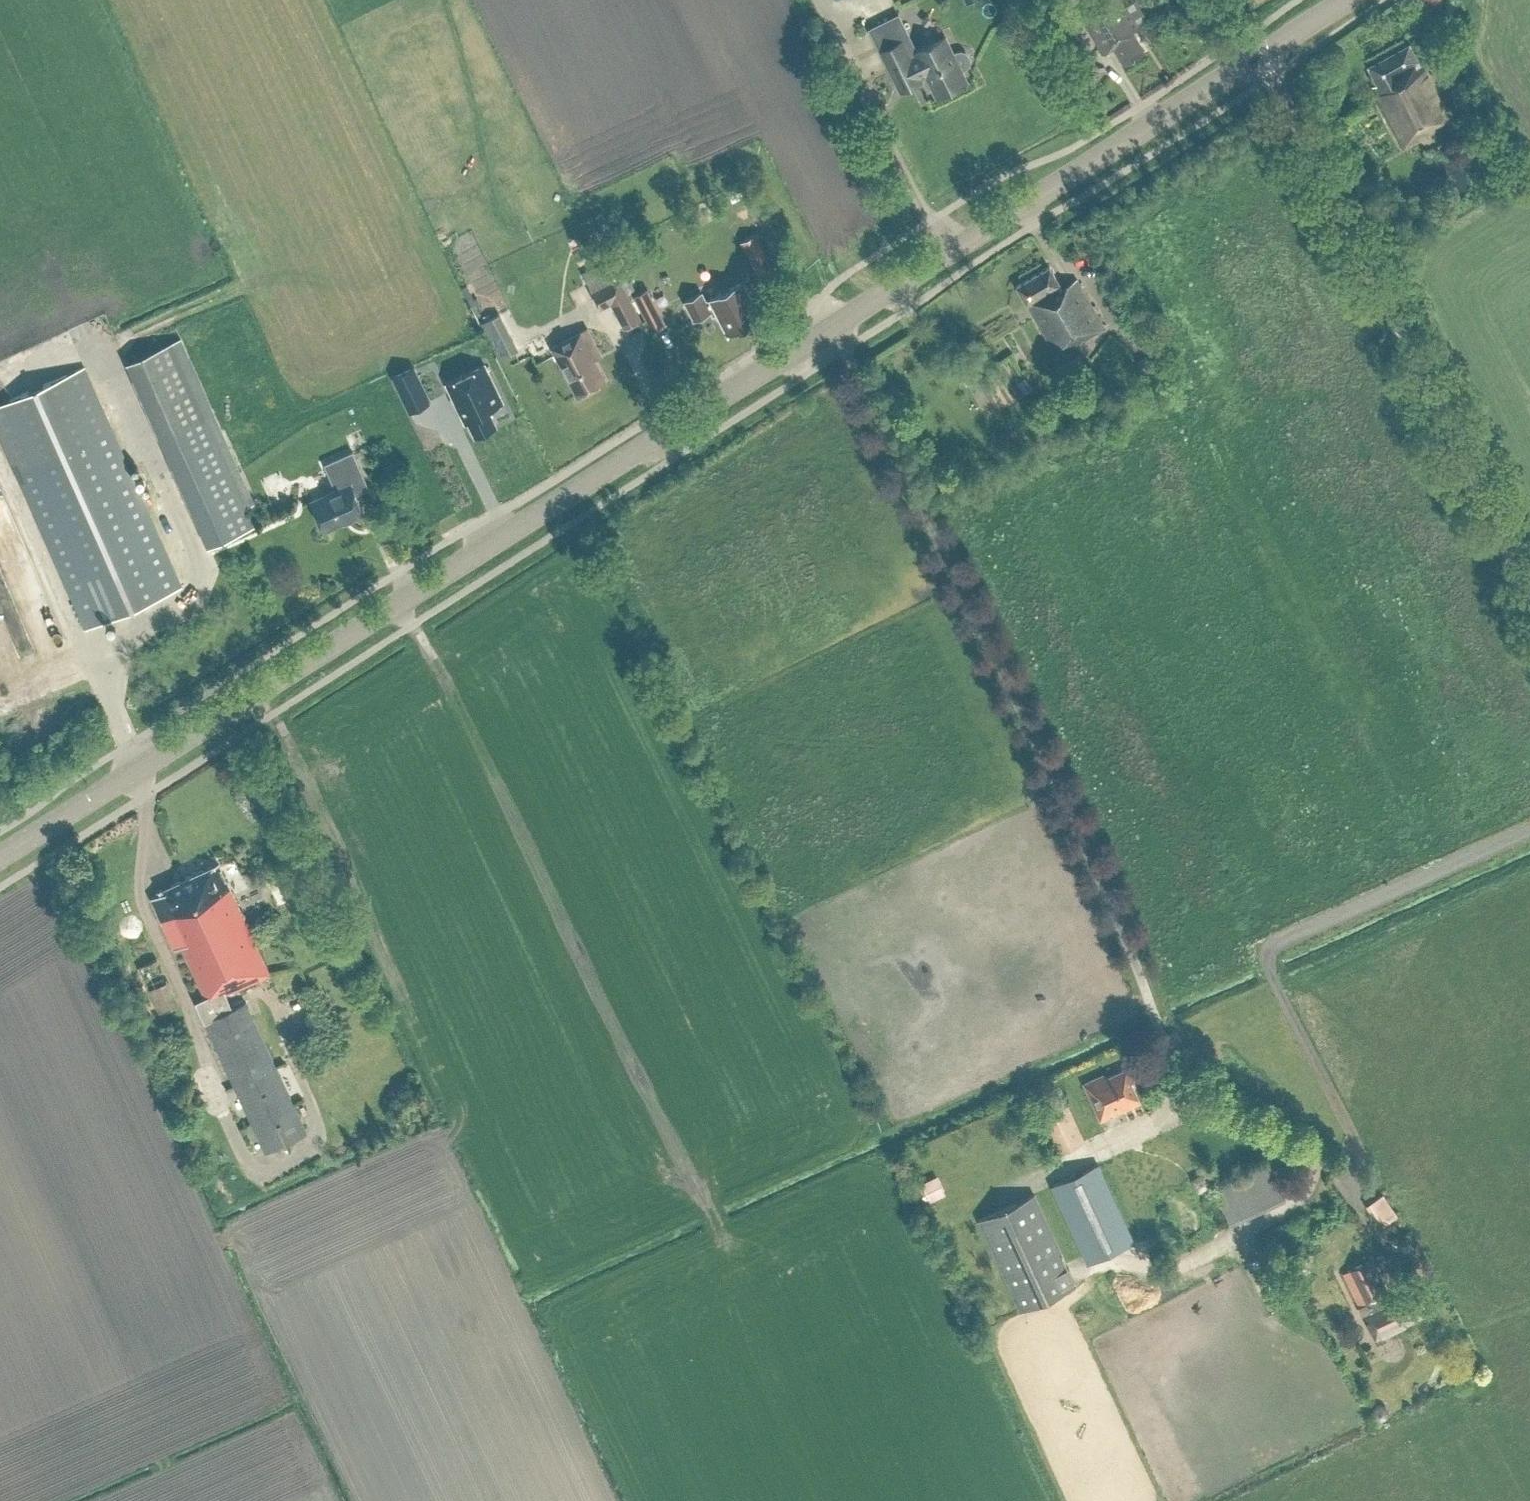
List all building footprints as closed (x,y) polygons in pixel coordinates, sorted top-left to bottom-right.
[(989,0),(976,0),(975,0),(989,27),(1000,22),(989,0)] [(1124,4),(1121,0),(1094,0),(1076,11),(1102,52),(1113,45),(1123,61),(1143,49),(1130,29),(1137,25),(1136,23),(1147,16),(1137,0),(1131,0),(1124,4)] [(944,35),(916,48),(898,11),(868,26),(899,88),(921,78),(920,77),(925,74),(935,93),(966,79),(960,67),(963,65),(966,62),(968,58),(967,54),(964,51),(960,50),(956,50),(953,52),(944,35)] [(1449,114),(1408,41),(1367,64),(1376,81),(1372,84),(1404,144),(1437,126),(1435,122),(1449,114)] [(1371,99),(1369,94),(1361,98),(1364,103),(1371,99)] [(731,198),(743,194),(739,183),(727,187),(731,198)] [(741,240),(757,271),(771,264),(755,233),(741,240)] [(623,325),(640,317),(625,290),(634,286),(617,253),(582,272),(600,306),(610,300),(623,325)] [(1056,353),(1104,325),(1076,277),(1061,285),(1048,264),(1015,283),(1056,353)] [(646,286),(645,287),(637,271),(630,275),(639,290),(633,293),(651,328),(664,321),(646,286)] [(700,290),(684,298),(694,317),(714,307),(727,332),(760,315),(742,279),(725,288),(705,298),(700,290)] [(499,297),(493,287),(471,298),(477,309),(499,297)] [(518,347),(500,311),(482,320),(500,357),(518,347)] [(576,393),(605,378),(589,348),(596,345),(586,326),(551,345),(576,393)] [(134,348),(205,537),(263,515),(192,327),(134,348)] [(413,363),(391,373),(397,386),(409,409),(430,399),(419,375),(413,363)] [(484,363),(446,381),(463,417),(464,419),(468,418),(474,432),(495,422),(487,406),(501,399),(484,363)] [(181,585),(85,364),(0,401),(0,431),(86,627),(181,585)] [(324,462),(328,471),(335,487),(310,498),(324,528),(364,511),(356,492),(369,487),(353,449),(324,462)] [(47,644),(75,633),(16,491),(0,498),(0,529),(47,644)] [(269,971),(218,860),(155,889),(157,892),(150,895),(174,947),(181,944),(205,994),(195,999),(265,1149),(306,1130),(245,999),(232,1006),(225,991),(269,971)] [(1099,1117),(1139,1100),(1129,1079),(1133,1077),(1128,1065),(1098,1078),(1097,1075),(1083,1081),(1099,1117)] [(1089,1260),(1134,1239),(1130,1230),(1126,1223),(1098,1162),(1053,1183),(1085,1251),(1089,1260)] [(1201,1182),(1215,1179),(1212,1167),(1198,1170),(1201,1182)] [(929,1199),(944,1192),(936,1173),(920,1180),(921,1182),(918,1183),(925,1199),(928,1198),(929,1199)] [(1383,1191),(1371,1199),(1365,1203),(1380,1224),(1397,1213),(1383,1191)] [(1020,1308),(1075,1283),(1033,1192),(978,1217),(1020,1308)] [(1423,1313),(1412,1291),(1385,1304),(1380,1295),(1384,1292),(1367,1258),(1341,1271),(1357,1305),(1365,1301),(1370,1312),(1363,1315),(1374,1337),(1423,1313)]
